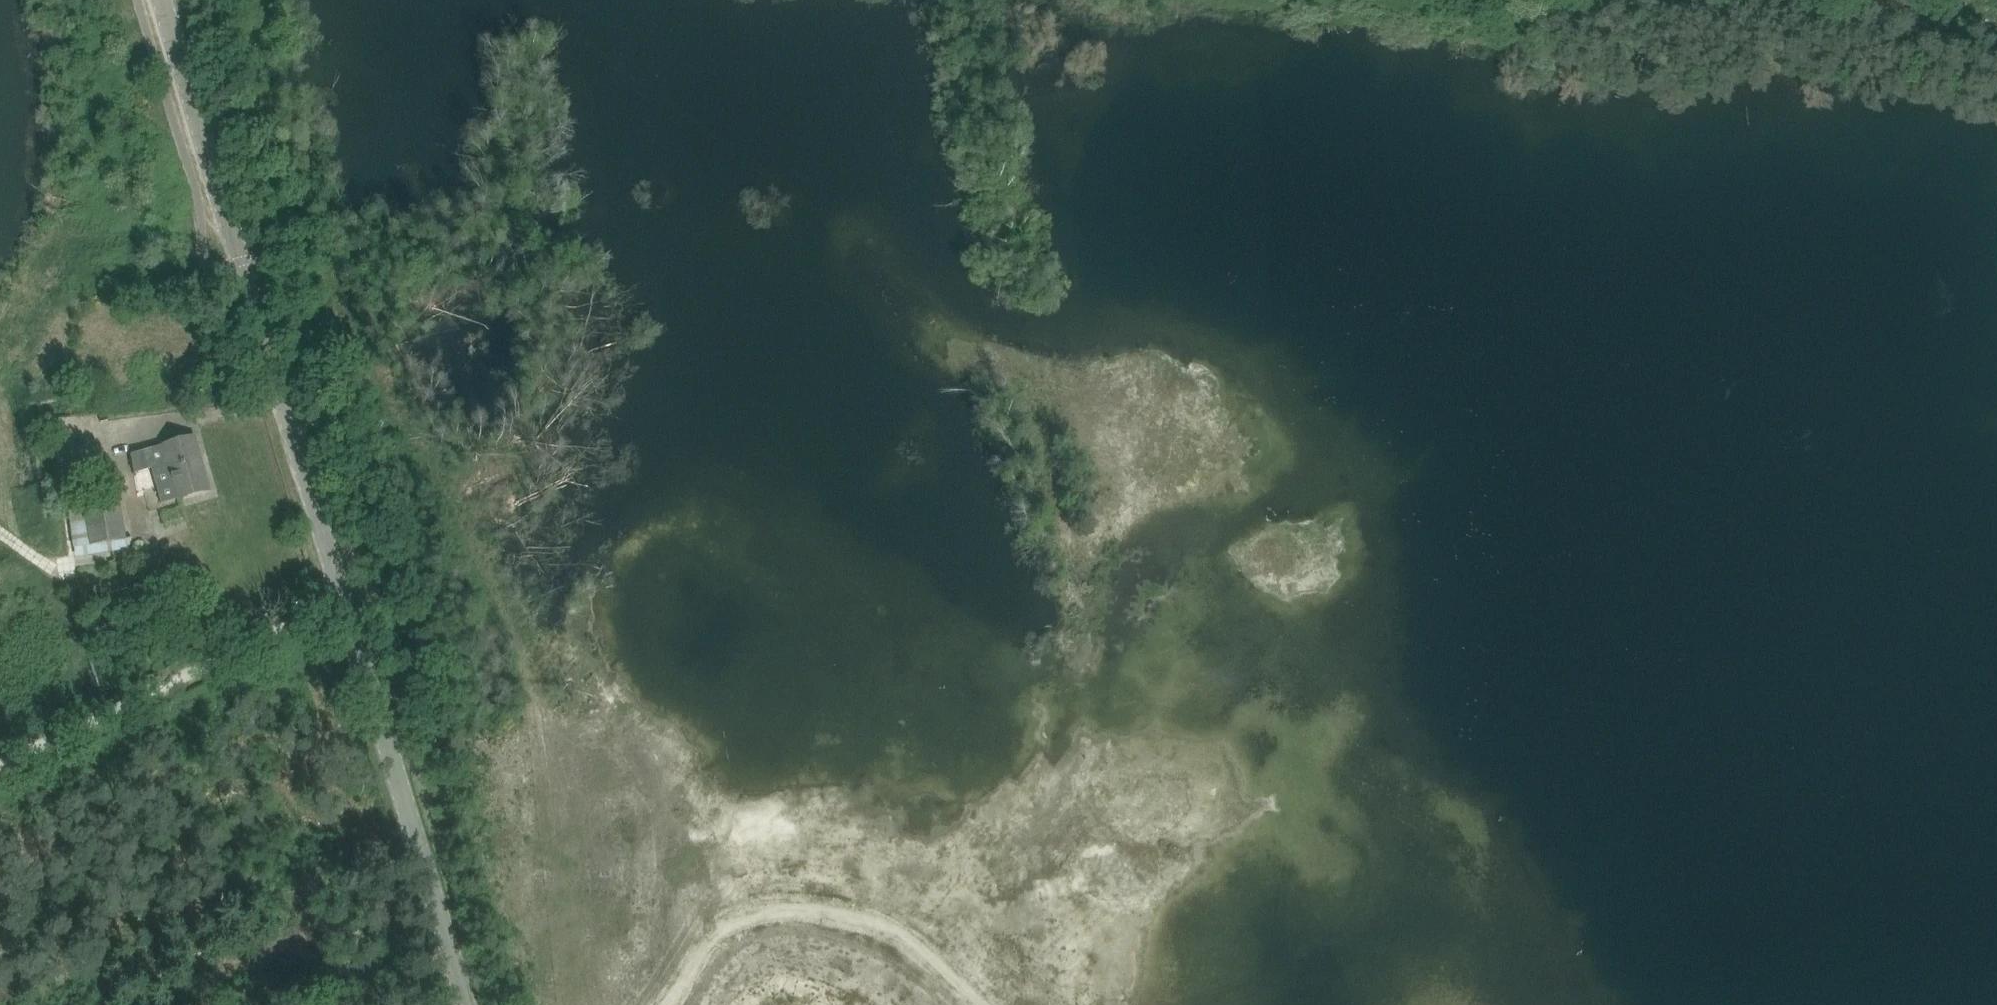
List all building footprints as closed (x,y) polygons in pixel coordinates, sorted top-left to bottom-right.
[(168,464),(178,499),(210,490),(194,436),(162,445),(130,453),(134,474),(168,464)] [(125,540),(119,502),(116,488),(83,493),(66,496),(75,557),(127,549),(129,549),(133,538),(125,540)] [(172,621),(177,605),(164,602),(159,617),(172,621)]
